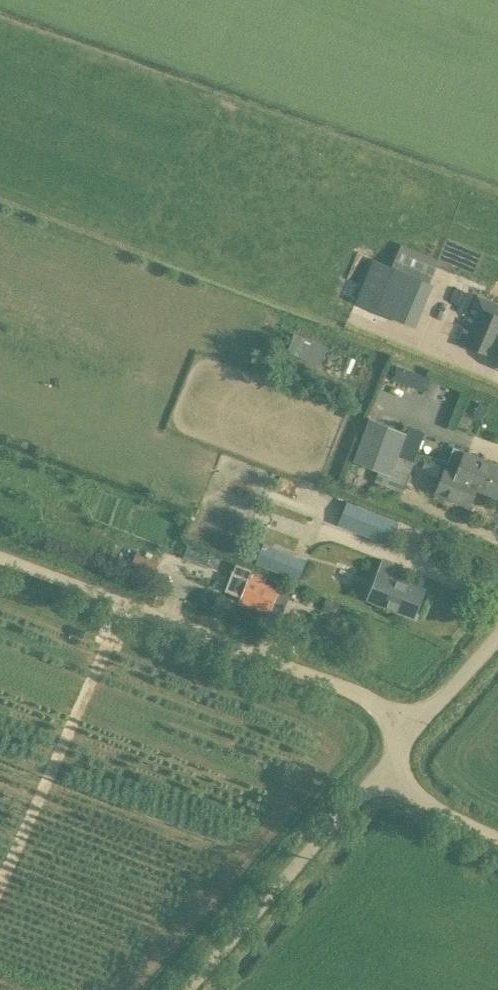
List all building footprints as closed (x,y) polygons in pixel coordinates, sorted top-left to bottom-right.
[(390,266),(371,258),(354,302),(414,328),(432,284),(428,282),(439,260),(400,244),(390,266)] [(465,345),(465,346),(487,354),(497,325),(497,304),(477,295),(457,342),(465,345)] [(368,418),(360,440),(413,462),(421,439),(423,432),(410,426),(407,434),(368,418)] [(352,461),(353,461),(378,471),(373,482),(363,478),(357,494),(396,508),(413,462),(360,440),(352,461)] [(469,478),(466,485),(475,488),(497,498),(497,465),(463,452),(458,465),(447,461),(445,467),(444,467),(469,478)] [(475,488),(466,485),(469,478),(444,467),(434,494),(468,506),(475,488)] [(392,534),(397,520),(347,501),(341,515),(383,531),(380,540),(388,543),(392,534)] [(269,568),(284,574),(292,554),(277,548),(269,568)] [(411,617),(423,589),(389,576),(393,566),(381,560),(366,599),(411,617)] [(268,612),(277,588),(263,582),(266,575),(253,570),(250,577),(248,577),(239,600),(268,612)]
